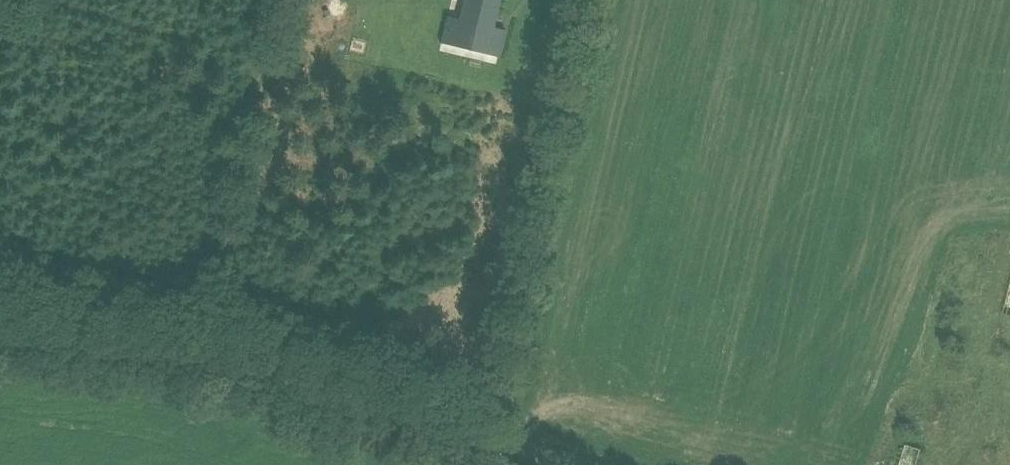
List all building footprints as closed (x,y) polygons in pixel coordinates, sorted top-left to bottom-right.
[(440,42),(441,43),(442,36),(464,42),(466,33),(479,36),(477,45),(499,50),(498,56),(499,56),(506,29),(493,26),(499,0),(463,0),(459,18),(446,15),(440,42)]
